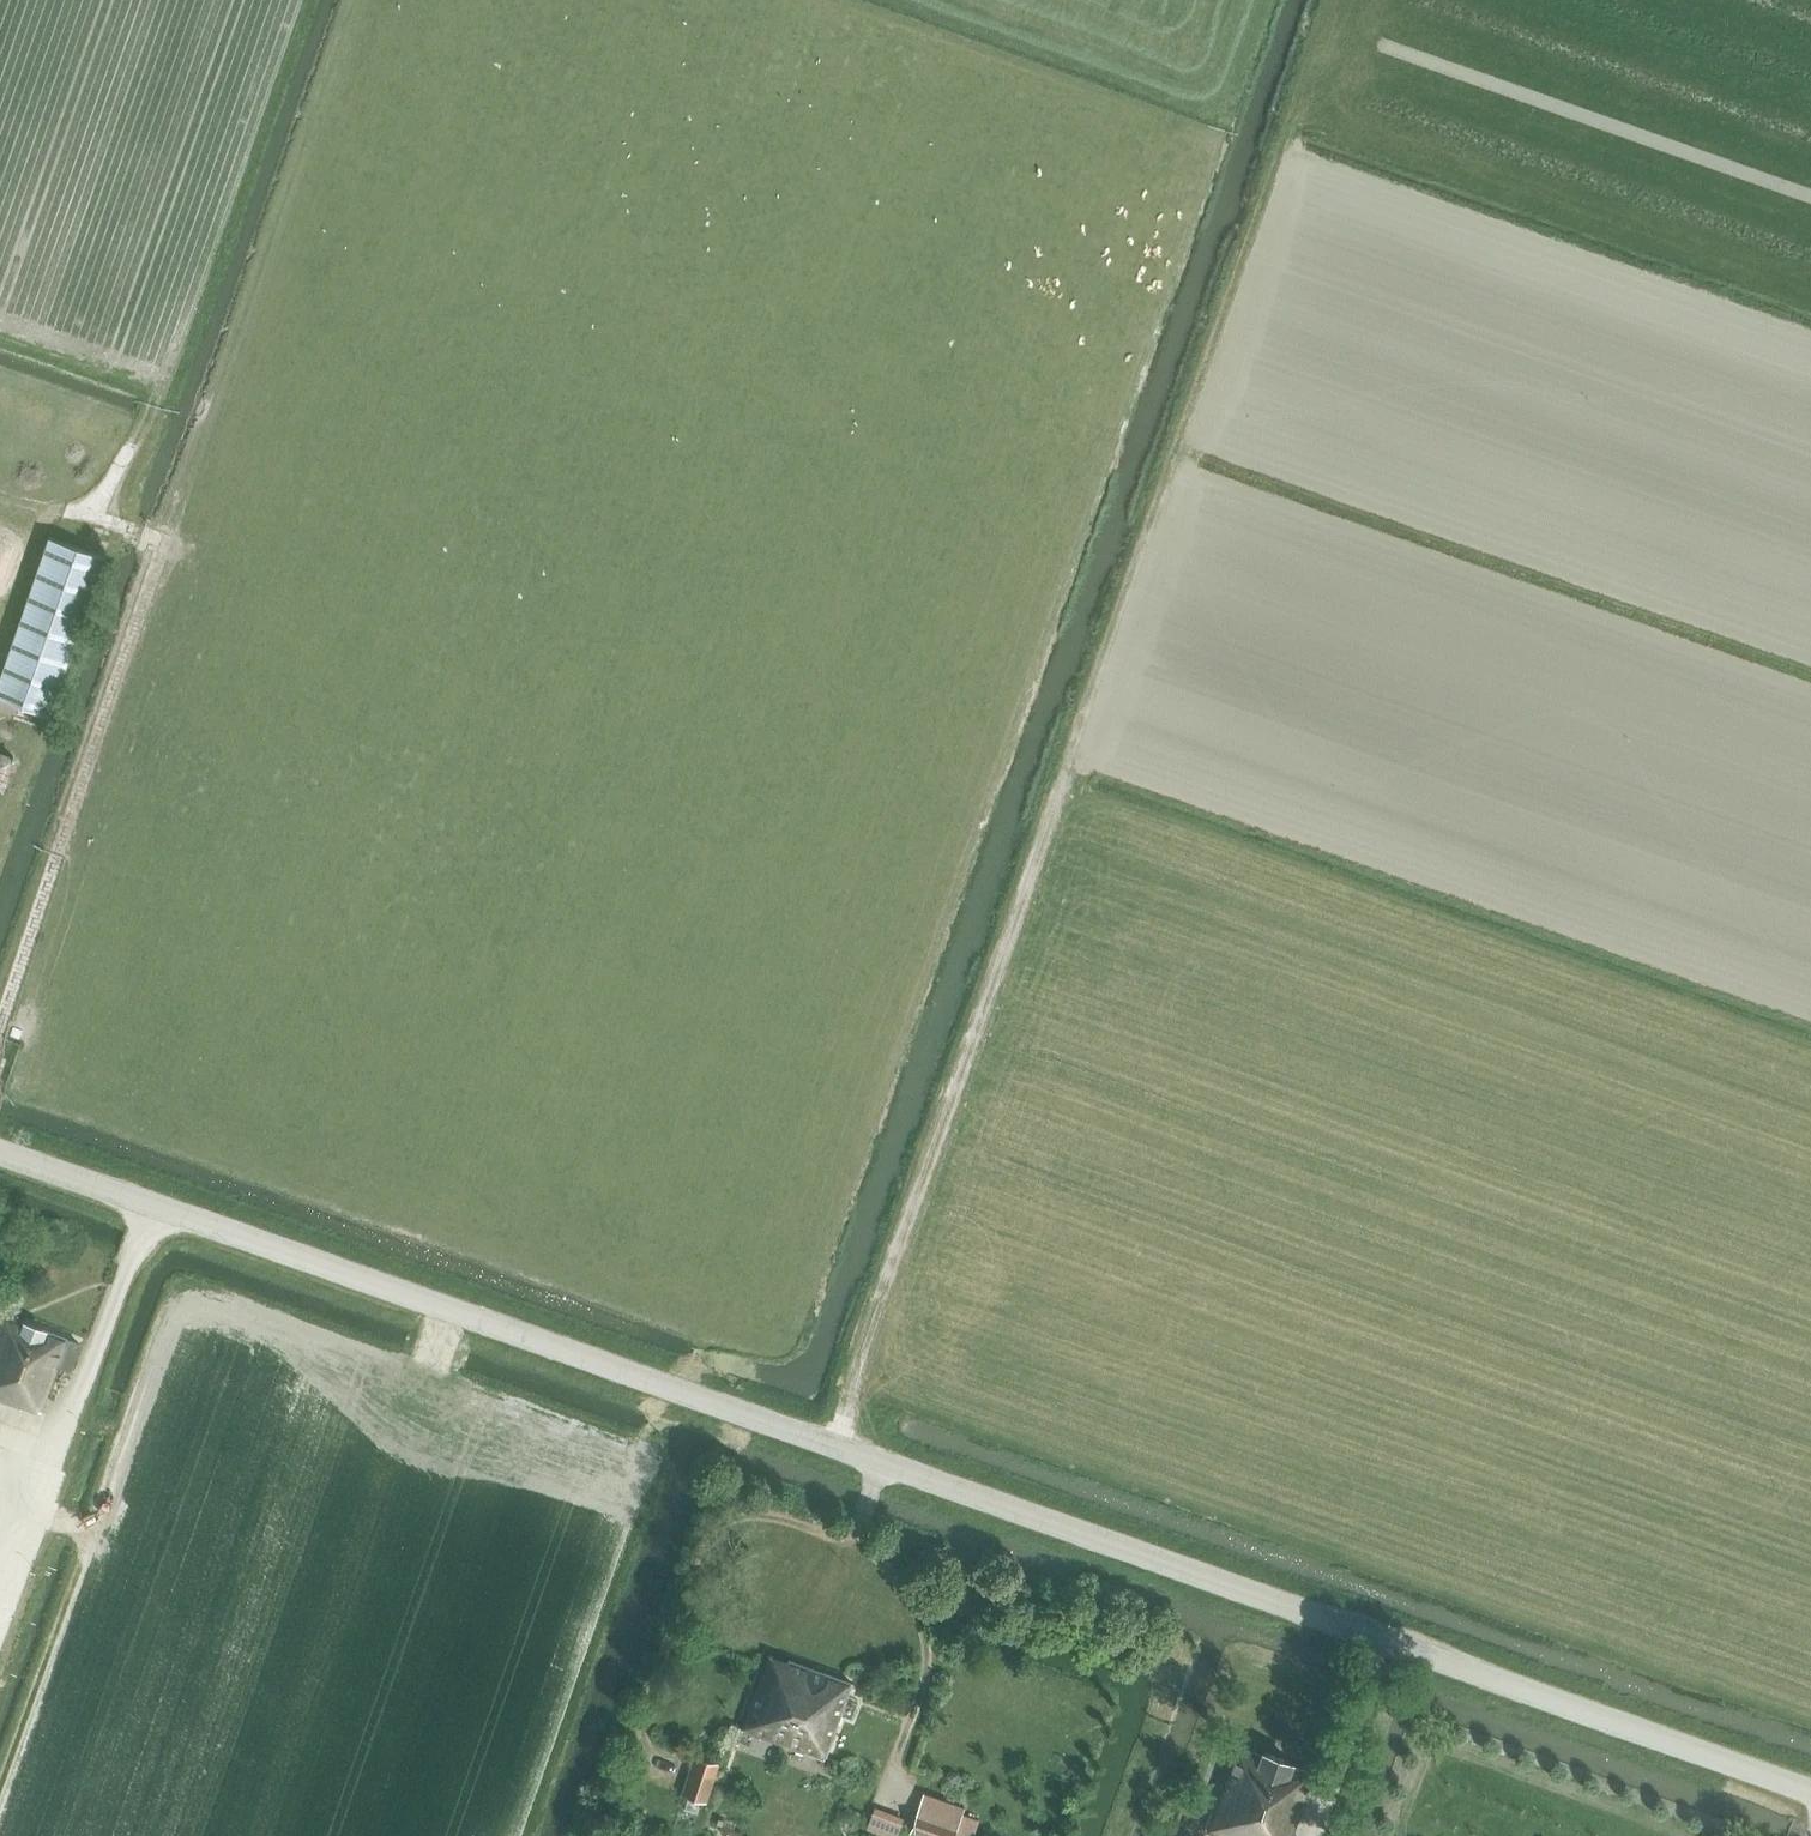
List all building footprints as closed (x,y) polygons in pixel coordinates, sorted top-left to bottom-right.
[(49,714),(104,555),(50,536),(0,680),(0,697),(49,714)] [(23,1406),(39,1412),(56,1365),(71,1369),(81,1341),(66,1336),(2,1313),(0,1319),(0,1399),(22,1407),(23,1406)] [(742,1729),(783,1743),(811,1666),(790,1659),(789,1661),(769,1655),(742,1729)] [(811,1666),(783,1743),(824,1758),(852,1681),(811,1666)] [(1291,1764),(1293,1758),(1270,1750),(1268,1756),(1237,1745),(1207,1830),(1226,1835),(1291,1835),(1313,1771),(1291,1764)] [(684,1794),(707,1801),(719,1763),(696,1756),(684,1794)] [(978,1820),(962,1814),(965,1806),(924,1791),(910,1830),(926,1835),(972,1835),(978,1820)]
